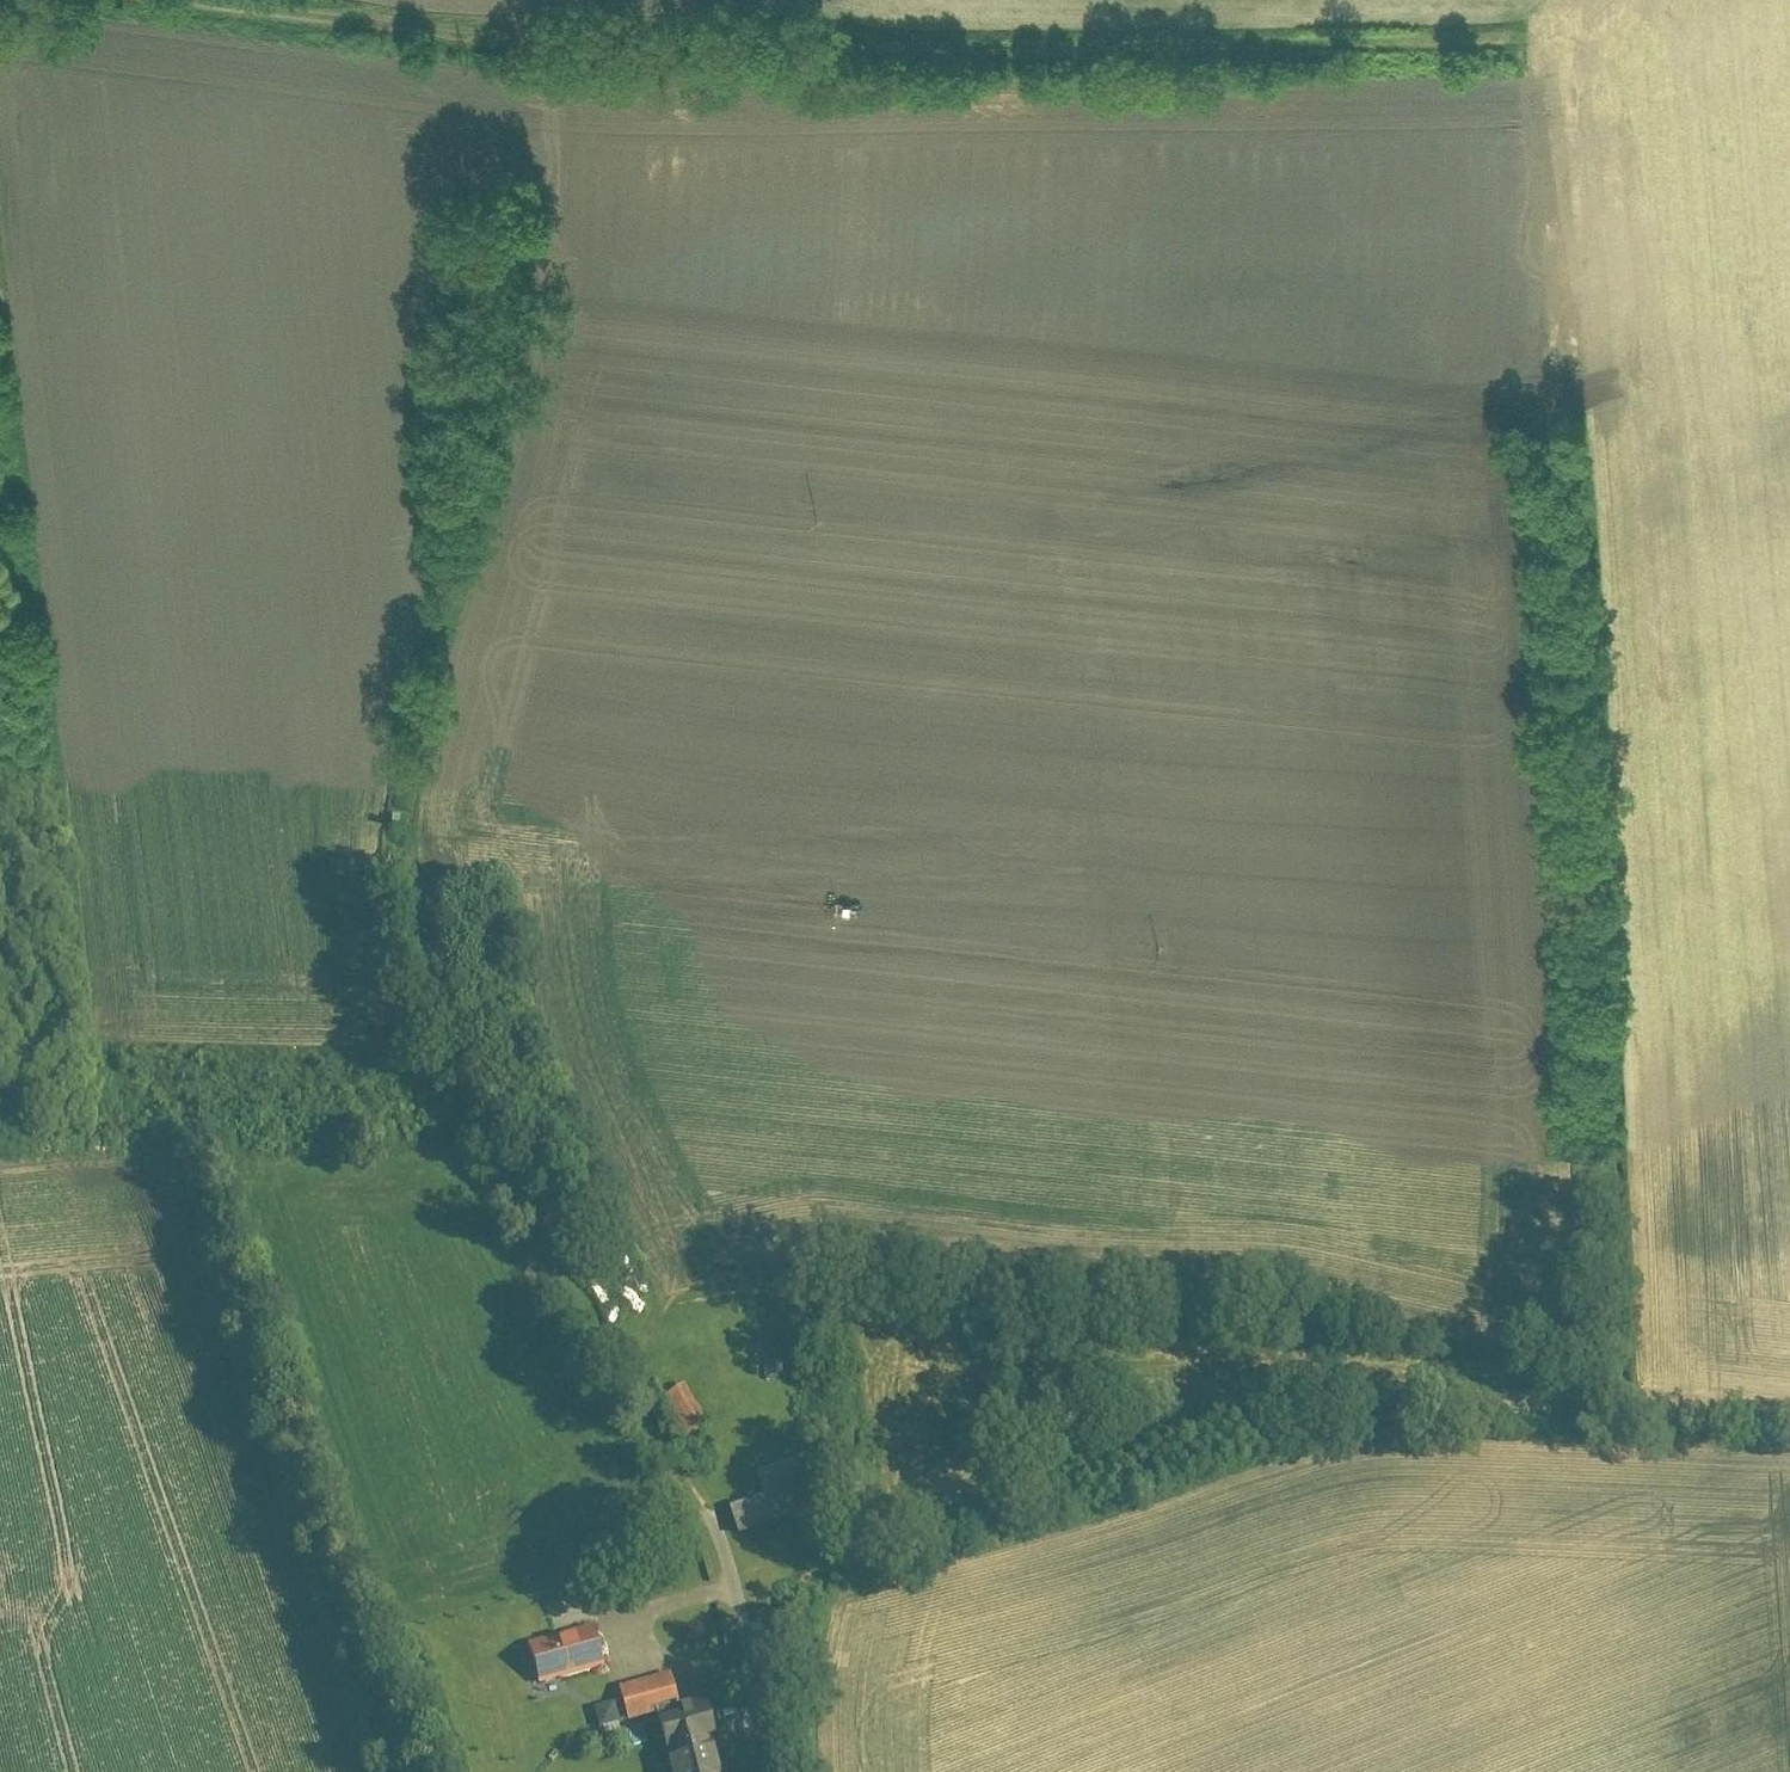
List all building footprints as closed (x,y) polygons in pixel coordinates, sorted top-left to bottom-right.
[(700,1391),(673,1408),(696,1445),(723,1429),(700,1391)] [(820,1458),(758,1479),(766,1503),(828,1482),(820,1458)] [(735,1515),(744,1542),(821,1515),(812,1488),(735,1515)] [(532,1652),(541,1687),(609,1670),(600,1634),(532,1652)] [(623,1694),(632,1727),(684,1713),(675,1680),(623,1694)] [(660,1732),(674,1771),(734,1771),(714,1713),(660,1732)]
